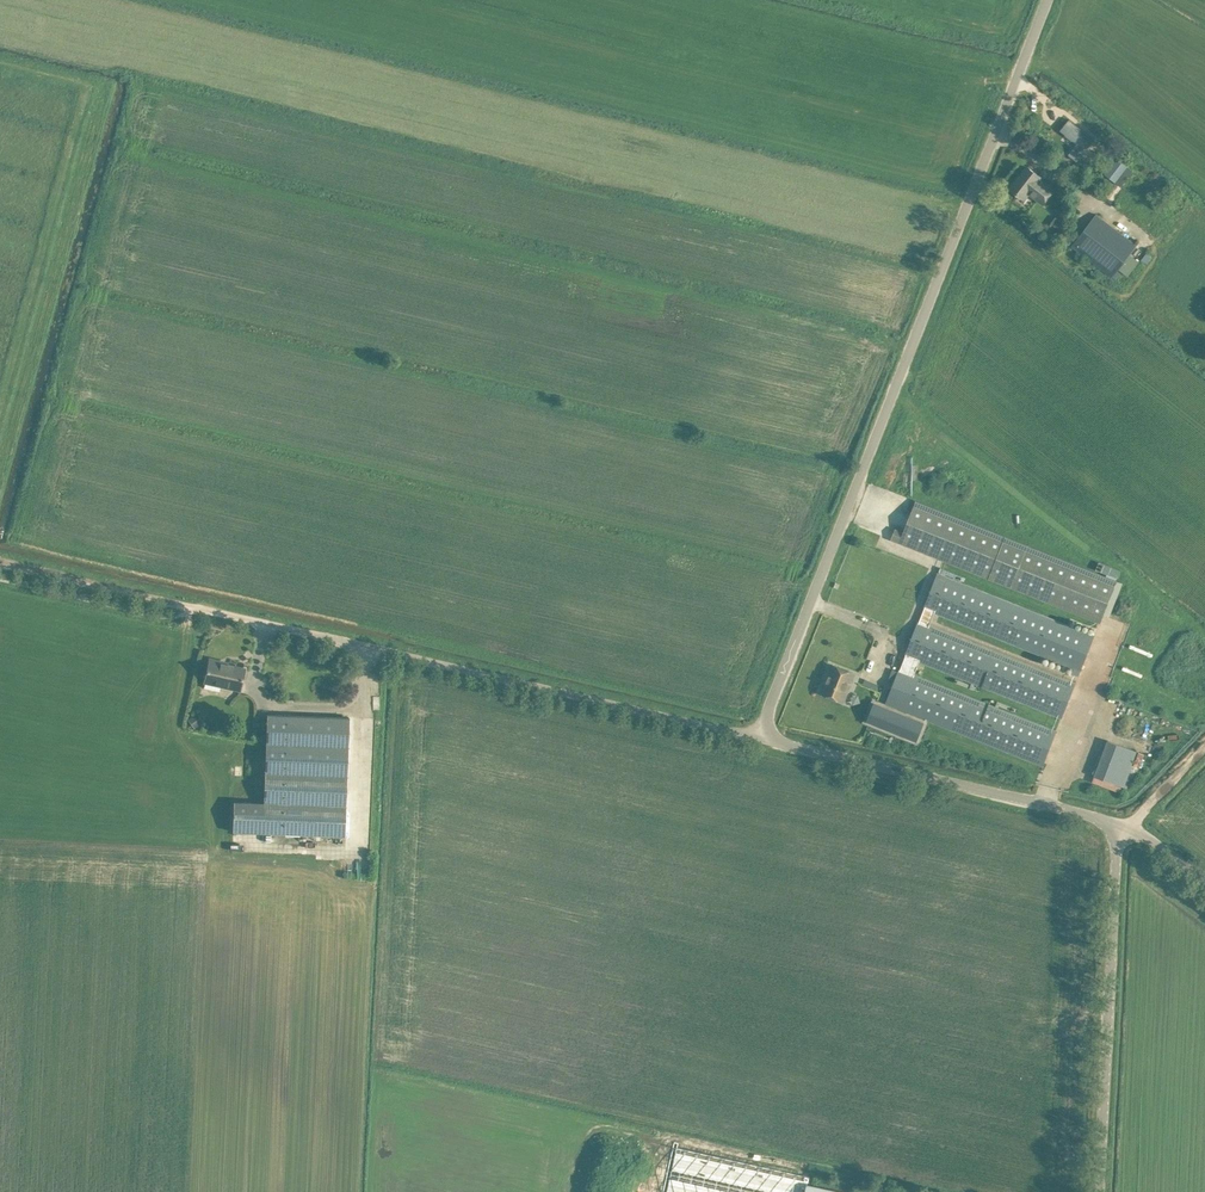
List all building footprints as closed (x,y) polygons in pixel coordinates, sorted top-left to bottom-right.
[(1078,143),(1069,155),(1078,161),(1095,139),(1069,119),(1061,130),(1078,143)] [(1116,158),(1104,174),(1115,182),(1127,166),(1116,158)] [(1009,188),(1019,195),(1022,197),(1027,191),(1043,203),(1053,190),(1038,178),(1040,176),(1028,167),(1019,178),(1018,177),(1009,188)] [(1071,246),(1112,277),(1135,245),(1096,214),(1071,246)] [(1146,263),(1152,256),(1146,252),(1141,259),(1146,263)] [(891,539),(1100,622),(1117,580),(916,500),(902,537),(893,534),(891,539)] [(937,574),(919,621),(886,703),(1042,765),(1056,731),(914,674),(919,660),(1062,717),(1076,684),(930,626),(934,613),(1080,671),(1094,636),(937,574)] [(210,658),(207,670),(205,679),(222,683),(221,686),(240,690),(245,668),(221,663),(221,661),(210,658)] [(831,676),(824,694),(843,701),(854,673),(832,665),(828,675),(831,676)] [(876,703),(869,721),(917,741),(924,723),(876,703)] [(233,831),(263,832),(345,836),(350,717),(267,714),(264,801),(235,800),(233,831)] [(188,720),(194,729),(201,723),(195,715),(188,720)] [(1108,740),(1095,776),(1124,787),(1137,751),(1108,740)] [(806,1183),(804,1191),(847,1191),(806,1183)]
